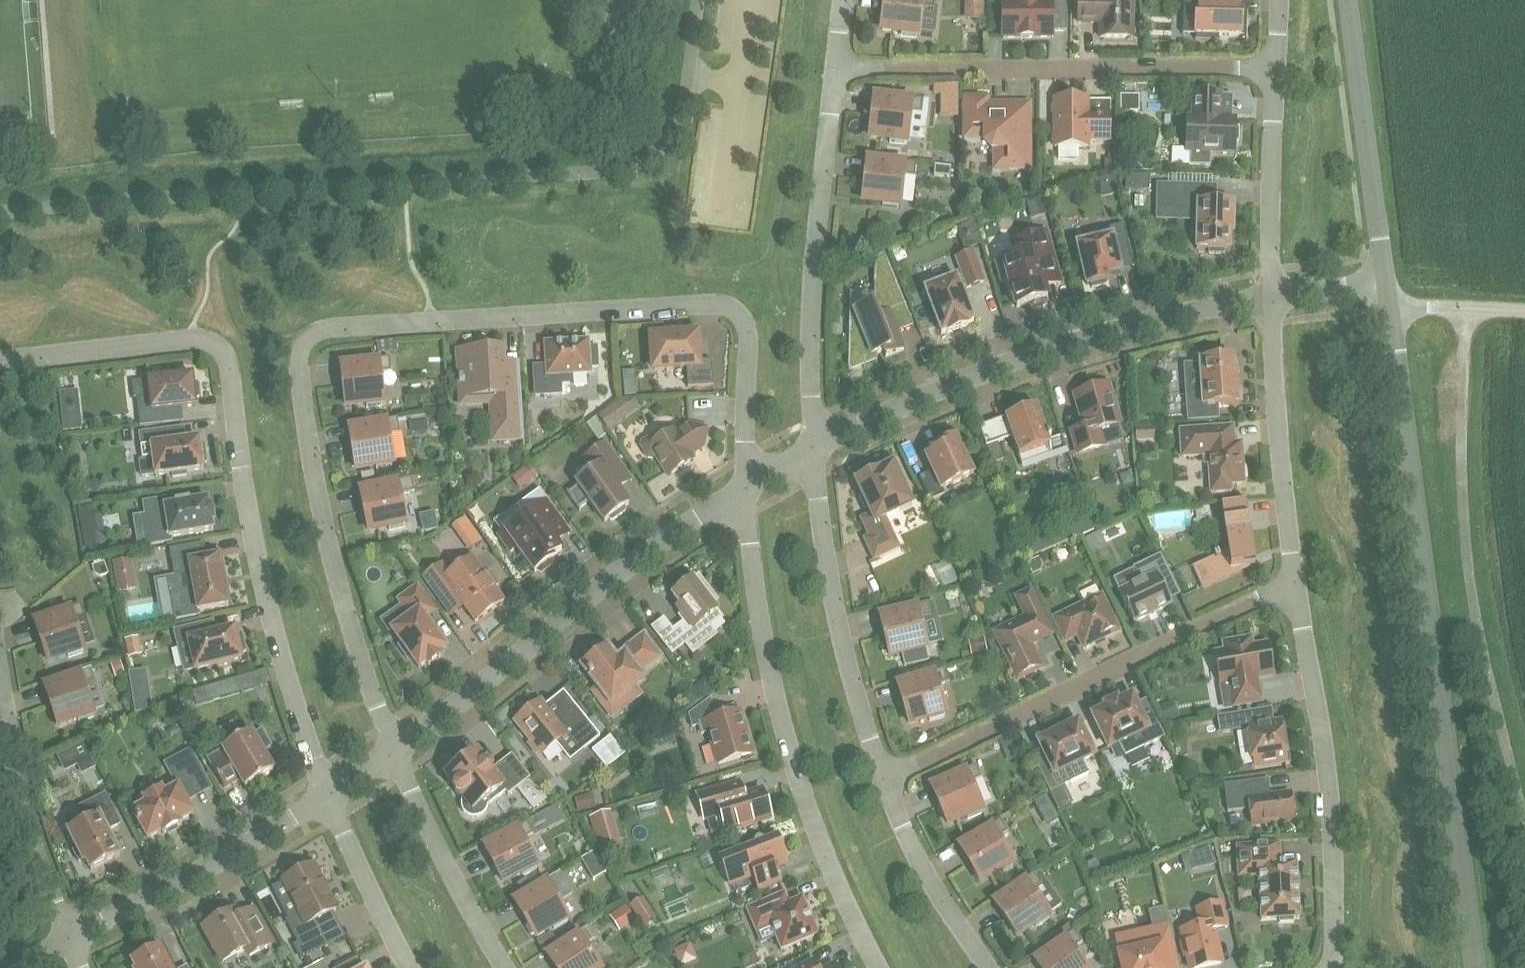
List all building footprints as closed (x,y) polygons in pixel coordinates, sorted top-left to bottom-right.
[(881,29),(902,32),(901,36),(916,38),(917,33),(919,33),(922,6),(934,8),(934,0),(885,0),(881,29)] [(1002,3),(1002,39),(1052,38),(1052,31),(1066,31),(1066,0),(1034,0),(1034,2),(1002,3)] [(1078,23),(1093,23),(1093,21),(1100,21),(1100,38),(1133,38),(1132,0),(1078,0),(1078,23)] [(1183,14),(1200,14),(1200,19),(1196,19),(1195,40),(1220,41),(1220,40),(1219,40),(1219,36),(1246,36),(1247,20),(1238,20),(1238,0),(1183,0),(1183,14)] [(941,94),(941,114),(958,114),(958,83),(941,83),(941,94)] [(912,98),(877,95),(874,94),(870,136),(890,138),(890,143),(905,144),(905,140),(908,140),(911,113),(922,114),(924,100),(912,99),(912,98)] [(1220,111),(1221,95),(1194,94),(1193,118),(1187,118),(1186,151),(1190,151),(1190,165),(1210,166),(1211,152),(1234,153),(1235,143),(1239,143),(1239,129),(1235,129),(1235,119),(1218,119),(1219,111),(1220,111)] [(1122,99),(1122,116),(1143,116),(1143,98),(1122,99)] [(1029,105),(1003,105),(987,105),(987,99),(965,99),(965,139),(984,139),(984,143),(992,151),(995,151),(995,169),(1029,169),(1029,105)] [(1087,117),(1087,101),(1087,100),(1054,100),(1055,148),(1088,147),(1088,141),(1109,140),(1109,115),(1095,115),(1095,117),(1087,117)] [(867,158),(865,180),(863,200),(883,202),(883,206),(898,208),(898,204),(901,204),(904,177),(915,178),(916,164),(905,162),(867,158)] [(1109,160),(1105,164),(1105,170),(1115,170),(1115,160),(1109,160)] [(935,166),(934,176),(950,178),(951,168),(935,166)] [(1127,174),(1127,190),(1151,191),(1152,175),(1127,174)] [(1115,182),(1100,185),(1105,202),(1120,199),(1115,182)] [(1157,220),(1175,220),(1197,221),(1197,250),(1209,250),(1209,254),(1224,255),(1225,250),(1229,251),(1230,234),(1232,234),(1233,205),(1215,205),(1216,187),(1158,185),(1157,220)] [(1047,214),(1043,199),(1027,204),(1032,219),(1047,214)] [(1107,275),(1120,272),(1121,272),(1117,256),(1130,252),(1124,225),(1089,233),(1091,242),(1077,245),(1087,285),(1091,284),(1092,288),(1106,285),(1105,281),(1109,280),(1107,275)] [(1044,289),(1058,285),(1060,284),(1060,282),(1056,271),(1055,265),(1045,232),(1012,242),(1016,257),(997,262),(1003,281),(1008,279),(1017,308),(1030,304),(1031,307),(1034,309),(1044,306),(1046,304),(1045,300),(1047,299),(1044,289)] [(955,279),(954,279),(947,281),(946,278),(933,283),(934,286),(927,289),(924,290),(925,292),(926,292),(941,332),(940,332),(941,335),(947,333),(969,325),(968,324),(974,322),(973,320),(961,288),(966,286),(967,288),(985,282),(974,253),(956,260),(963,277),(958,279),(957,277),(954,278),(955,279)] [(875,258),(874,303),(874,305),(864,309),(864,308),(862,309),(860,306),(851,306),(851,303),(850,303),(848,366),(850,366),(850,365),(864,365),(864,366),(865,367),(865,360),(876,360),(876,362),(877,362),(877,358),(877,354),(883,352),(886,358),(904,350),(898,333),(903,331),(902,328),(896,330),(890,313),(906,307),(885,254),(875,258)] [(652,338),(654,370),(687,368),(688,388),(714,386),(712,361),(699,362),(697,335),(652,338)] [(562,395),(561,384),(569,384),(572,380),(572,377),(572,376),(572,375),(590,374),(590,368),(599,367),(597,347),(589,347),(588,342),(573,343),(573,342),(561,343),(545,344),(547,367),(534,367),(535,396),(562,395)] [(519,362),(518,362),(504,363),(503,351),(492,352),(492,348),(480,348),(479,348),(478,348),(478,350),(457,352),(461,406),(491,404),(493,442),(523,440),(524,448),(525,448),(519,362)] [(1200,364),(1185,365),(1188,422),(1218,420),(1217,406),(1238,405),(1237,376),(1234,376),(1233,360),(1228,360),(1227,356),(1212,357),(1212,361),(1200,362),(1200,364)] [(379,359),(343,363),(341,364),(346,405),(366,403),(367,407),(382,406),(381,401),(384,401),(381,374),(392,372),(390,358),(379,359)] [(150,398),(138,399),(140,426),(165,424),(163,410),(196,407),(195,398),(199,398),(198,384),(194,384),(193,376),(177,378),(177,373),(162,375),(163,379),(149,381),(150,398)] [(1079,455),(1104,447),(1100,435),(1106,433),(1108,430),(1107,428),(1119,424),(1115,414),(1118,411),(1115,401),(1111,400),(1107,385),(1076,394),(1086,427),(1072,431),(1079,455)] [(446,399),(439,400),(440,410),(447,409),(446,399)] [(614,405),(600,415),(607,426),(622,415),(614,405)] [(1005,418),(1012,438),(1019,457),(1022,465),(1050,455),(1048,447),(1051,446),(1037,407),(1032,409),(1005,418)] [(81,417),(62,419),(64,433),(83,431),(81,417)] [(387,420),(351,426),(349,427),(356,468),(376,465),(377,469),(392,467),(391,462),(394,462),(389,435),(400,433),(398,419),(387,420)] [(1000,442),(993,422),(979,428),(986,447),(1000,442)] [(678,428),(656,442),(654,438),(649,437),(642,443),(641,447),(648,459),(653,460),(656,457),(668,477),(694,461),(690,456),(703,447),(707,429),(689,425),(680,432),(678,428)] [(1244,483),(1241,446),(1241,443),(1233,443),(1231,427),(1179,432),(1181,458),(1203,456),(1204,464),(1208,464),(1211,493),(1231,491),(1230,484),(1244,483)] [(1153,439),(1152,429),(1136,430),(1137,440),(1153,439)] [(153,459),(155,476),(172,474),(173,478),(187,476),(187,472),(204,470),(203,464),(207,463),(205,445),(201,445),(200,439),(178,442),(176,442),(176,443),(169,444),(169,443),(167,443),(167,444),(165,444),(163,430),(139,434),(143,461),(153,459)] [(940,445),(936,447),(938,452),(926,457),(932,472),(920,478),(931,501),(945,495),(942,489),(974,475),(956,437),(952,439),(950,435),(938,441),(940,445)] [(1060,437),(1052,440),(1054,447),(1063,444),(1060,437)] [(618,490),(630,482),(632,481),(605,443),(584,458),(593,471),(577,483),(579,486),(569,494),(568,492),(567,493),(579,511),(581,511),(579,509),(592,501),(606,521),(611,518),(612,520),(615,520),(625,512),(626,510),(624,508),(629,505),(618,490)] [(530,465),(512,479),(520,490),(538,476),(530,465)] [(864,478),(864,479),(857,482),(857,481),(856,482),(856,484),(857,484),(862,496),(859,498),(865,510),(868,509),(872,515),(861,520),(870,538),(865,540),(874,560),(899,548),(884,518),(910,506),(912,506),(911,504),(893,466),(894,466),(893,465),(891,465),(892,466),(882,470),(881,471),(881,470),(879,471),(879,472),(872,475),(872,474),(871,475),(872,475),(865,478),(864,478)] [(361,475),(364,488),(377,485),(374,472),(361,475)] [(360,489),(364,511),(368,530),(388,526),(389,530),(404,527),(403,523),(406,522),(400,495),(415,492),(412,478),(360,489)] [(562,550),(556,543),(570,534),(539,491),(517,506),(525,517),(499,536),(511,552),(517,548),(535,572),(537,570),(541,572),(552,565),(551,560),(554,558),(553,557),(562,550)] [(190,503),(189,501),(177,503),(177,505),(169,506),(167,498),(142,502),(144,515),(148,515),(153,546),(171,543),(170,537),(214,530),(212,523),(215,522),(212,507),(210,507),(208,500),(190,503)] [(1255,567),(1254,556),(1246,500),(1222,503),(1228,552),(1219,556),(1218,554),(1214,556),(1215,558),(1192,568),(1203,590),(1242,573),(1242,572),(1246,570),(1254,567),(1255,567)] [(78,510),(85,550),(102,547),(100,535),(105,534),(101,515),(96,516),(95,507),(78,510)] [(451,527),(459,537),(473,527),(466,516),(451,527)] [(1095,521),(1071,531),(1075,542),(1084,539),(1099,532),(1095,521)] [(1091,552),(1107,545),(1100,532),(1085,539),(1091,552)] [(1035,555),(1062,544),(1058,534),(1031,545),(1035,555)] [(170,551),(175,578),(191,575),(194,590),(172,594),(176,620),(200,616),(199,611),(226,606),(227,607),(228,606),(228,604),(225,587),(225,585),(224,585),(223,577),(223,575),(219,558),(220,558),(219,556),(217,557),(202,560),(199,545),(170,551)] [(1171,605),(1169,601),(1161,584),(1172,579),(1161,555),(1133,568),(1140,582),(1119,592),(1134,623),(1171,605)] [(449,614),(450,613),(462,605),(475,623),(504,602),(495,588),(499,585),(491,574),(486,577),(473,558),(449,575),(442,564),(423,578),(449,614)] [(1043,566),(1039,558),(1027,563),(1033,575),(1041,572),(1043,566)] [(135,588),(130,560),(115,563),(120,591),(135,588)] [(104,562),(92,566),(96,575),(101,578),(109,574),(104,562)] [(681,607),(677,610),(686,621),(673,632),(664,620),(653,629),(672,653),(700,632),(697,628),(704,623),(709,629),(722,619),(712,606),(718,601),(699,577),(673,597),(681,607)] [(422,616),(434,607),(418,585),(397,600),(405,611),(400,615),(406,621),(392,631),(402,644),(398,647),(408,660),(411,657),(419,668),(426,663),(428,666),(441,657),(438,654),(446,649),(422,616)] [(1030,645),(1039,640),(1051,634),(1030,591),(1017,598),(1027,617),(995,633),(1018,680),(1041,668),(1030,645)] [(1055,619),(1063,635),(1065,641),(1078,635),(1084,647),(1118,631),(1101,597),(1055,619)] [(928,603),(882,613),(879,614),(889,655),(909,650),(910,654),(925,651),(924,647),(926,646),(920,619),(931,617),(928,603)] [(70,608),(36,619),(34,620),(48,660),(67,653),(69,658),(83,653),(82,648),(84,648),(75,622),(86,618),(81,604),(70,608)] [(205,636),(202,624),(175,631),(175,632),(179,631),(182,642),(178,643),(178,644),(189,642),(196,670),(242,659),(241,654),(247,652),(242,633),(236,635),(235,629),(205,636)] [(599,688),(593,693),(612,716),(641,694),(635,686),(643,680),(639,674),(661,657),(644,635),(621,653),(623,657),(617,662),(606,648),(602,652),(598,652),(596,652),(594,653),(592,654),(591,656),(589,657),(588,659),(587,661),(586,664),(582,667),(588,674),(588,675),(590,678),(591,677),(599,688)] [(984,637),(969,640),(972,656),(987,653),(984,637)] [(1215,654),(1220,684),(1230,682),(1234,706),(1260,701),(1257,686),(1254,686),(1253,678),(1273,675),(1267,645),(1252,648),(1250,639),(1225,644),(1226,652),(1215,654)] [(127,643),(131,660),(144,657),(140,640),(127,643)] [(121,662),(111,665),(116,678),(125,675),(121,662)] [(81,672),(46,684),(44,685),(58,724),(77,718),(79,722),(93,717),(92,713),(94,712),(85,686),(96,682),(91,669),(81,672)] [(897,683),(903,704),(909,723),(928,717),(930,721),(944,717),(943,713),(945,712),(938,686),(948,683),(944,669),(933,672),(897,683)] [(147,671),(128,674),(136,716),(153,707),(147,671)] [(251,674),(208,687),(212,701),(255,688),(251,674)] [(705,678),(694,687),(703,697),(714,689),(705,678)] [(691,688),(680,697),(689,707),(699,699),(691,688)] [(1165,737),(1154,716),(1144,721),(1132,697),(1119,704),(1117,700),(1105,706),(1107,710),(1093,716),(1108,749),(1119,744),(1125,756),(1143,747),(1143,748),(1165,737)] [(701,735),(709,732),(719,765),(752,755),(747,738),(747,737),(746,737),(744,729),(744,728),(739,712),(716,719),(710,700),(689,715),(693,727),(699,726),(701,735)] [(600,737),(574,704),(555,719),(540,701),(515,722),(531,742),(529,744),(537,753),(539,752),(541,755),(555,743),(570,761),(600,737)] [(1172,701),(1155,708),(1163,725),(1179,717),(1172,701)] [(1243,728),(1241,713),(1217,717),(1219,732),(1243,728)] [(1288,751),(1286,751),(1285,748),(1285,747),(1283,738),(1284,738),(1284,736),(1283,736),(1281,722),(1247,727),(1254,768),(1287,763),(1287,761),(1289,760),(1288,751)] [(176,723),(166,730),(170,735),(180,728),(176,723)] [(1050,766),(1039,771),(1050,793),(1089,774),(1083,761),(1094,756),(1078,724),(1039,743),(1050,766)] [(228,757),(212,766),(225,788),(236,782),(234,779),(239,776),(246,788),(274,771),(262,751),(271,746),(262,730),(253,735),(251,732),(223,749),(228,757)] [(1017,734),(999,742),(1001,746),(1008,761),(1025,754),(1017,734)] [(611,736),(593,750),(608,768),(626,754),(611,736)] [(191,750),(177,757),(192,785),(206,778),(191,750)] [(487,766),(482,760),(476,764),(471,757),(461,765),(460,765),(458,766),(455,767),(452,769),(451,771),(449,774),(446,776),(455,787),(455,788),(456,788),(455,791),(456,794),(459,796),(462,796),(463,797),(462,802),(462,807),(464,812),(468,816),(473,818),(478,817),(483,815),(486,811),(488,806),(505,792),(508,796),(517,789),(523,784),(530,778),(512,755),(492,771),(492,770),(491,768),(488,766),(487,766)] [(965,770),(932,784),(930,785),(947,824),(966,815),(968,819),(982,813),(980,809),(982,808),(971,783),(982,779),(976,765),(965,770)] [(527,821),(553,808),(547,800),(530,778),(527,781),(523,784),(517,789),(533,810),(523,816),(527,821)] [(1262,797),(1260,781),(1224,785),(1228,813),(1251,810),(1253,826),(1293,821),(1290,793),(1262,797)] [(740,783),(738,784),(698,796),(705,820),(721,815),(726,832),(771,819),(763,791),(744,796),(740,783)] [(163,834),(177,826),(181,825),(179,821),(192,814),(186,802),(194,798),(188,786),(180,791),(178,787),(164,795),(162,790),(144,799),(147,804),(134,812),(137,819),(136,819),(138,824),(139,823),(148,838),(162,831),(163,834)] [(593,794),(575,798),(578,813),(596,808),(593,794)] [(91,871),(108,862),(120,856),(107,830),(120,824),(105,795),(78,809),(85,823),(68,832),(77,850),(73,852),(79,863),(83,861),(84,863),(87,862),(91,871)] [(1037,801),(1043,810),(1053,804),(1047,795),(1037,801)] [(555,807),(527,821),(528,824),(531,829),(534,834),(534,835),(562,820),(555,807)] [(591,819),(596,836),(615,831),(610,813),(591,819)] [(991,826),(960,844),(958,845),(979,881),(997,871),(999,875),(1013,867),(1010,863),(1012,862),(999,838),(1008,832),(1001,820),(991,826)] [(483,845),(494,864),(503,882),(521,872),(523,876),(537,869),(534,865),(537,864),(524,840),(534,834),(528,824),(527,821),(483,845)] [(718,859),(726,880),(729,888),(753,879),(758,892),(780,883),(775,870),(789,865),(778,836),(763,842),(763,841),(762,840),(760,839),(759,839),(757,839),(756,840),(755,841),(755,842),(755,844),(755,845),(718,859)] [(1280,864),(1279,846),(1279,844),(1237,847),(1239,878),(1259,876),(1262,918),(1261,918),(1261,920),(1264,920),(1279,919),(1280,923),(1293,922),(1293,918),(1297,918),(1299,918),(1299,916),(1296,865),(1296,863),(1294,863),(1294,864),(1280,864)] [(1213,850),(1199,854),(1203,870),(1217,867),(1213,850)] [(594,853),(581,860),(593,880),(606,873),(594,853)] [(1185,871),(1191,870),(1187,853),(1182,855),(1185,871)] [(1096,860),(1085,865),(1092,879),(1102,873),(1096,860)] [(302,960),(328,947),(315,921),(336,910),(313,866),(306,870),(301,868),(293,872),(291,878),(283,881),(300,914),(287,921),(299,944),(294,946),(302,960)] [(993,901),(1006,919),(1017,936),(1034,924),(1036,927),(1049,919),(1046,915),(1048,914),(1033,891),(1042,885),(1034,873),(1024,879),(996,899),(993,901)] [(513,900),(524,919),(534,936),(552,926),(554,929),(568,922),(565,918),(567,917),(553,893),(563,887),(556,875),(513,900)] [(527,879),(518,885),(522,893),(532,887),(527,879)] [(756,932),(771,926),(781,949),(780,949),(781,951),(783,950),(782,950),(817,935),(817,936),(819,935),(818,933),(818,934),(803,899),(803,897),(801,898),(790,903),(785,892),(746,908),(752,923),(756,932)] [(645,930),(658,921),(645,900),(631,909),(645,930)] [(1221,964),(1214,931),(1227,928),(1222,903),(1197,909),(1200,922),(1197,927),(1182,931),(1185,942),(1182,945),(1184,956),(1188,957),(1191,967),(1204,967),(1221,964)] [(626,906),(610,917),(620,932),(635,923),(636,921),(626,906)] [(1165,908),(1151,911),(1154,921),(1167,918),(1165,908)] [(223,963),(236,955),(246,950),(250,957),(272,944),(252,910),(238,917),(234,910),(219,919),(214,919),(207,923),(205,927),(203,928),(223,963)] [(555,967),(601,967),(586,945),(595,939),(587,927),(546,954),(555,967)] [(1175,950),(1170,927),(1137,935),(1115,940),(1122,967),(1179,967),(1175,950)] [(1040,967),(1086,967),(1073,949),(1082,943),(1074,931),(1065,937),(1033,959),(1040,967)] [(551,932),(539,939),(546,951),(558,944),(551,932)] [(149,954),(132,963),(135,967),(172,967),(161,948),(149,954)]
